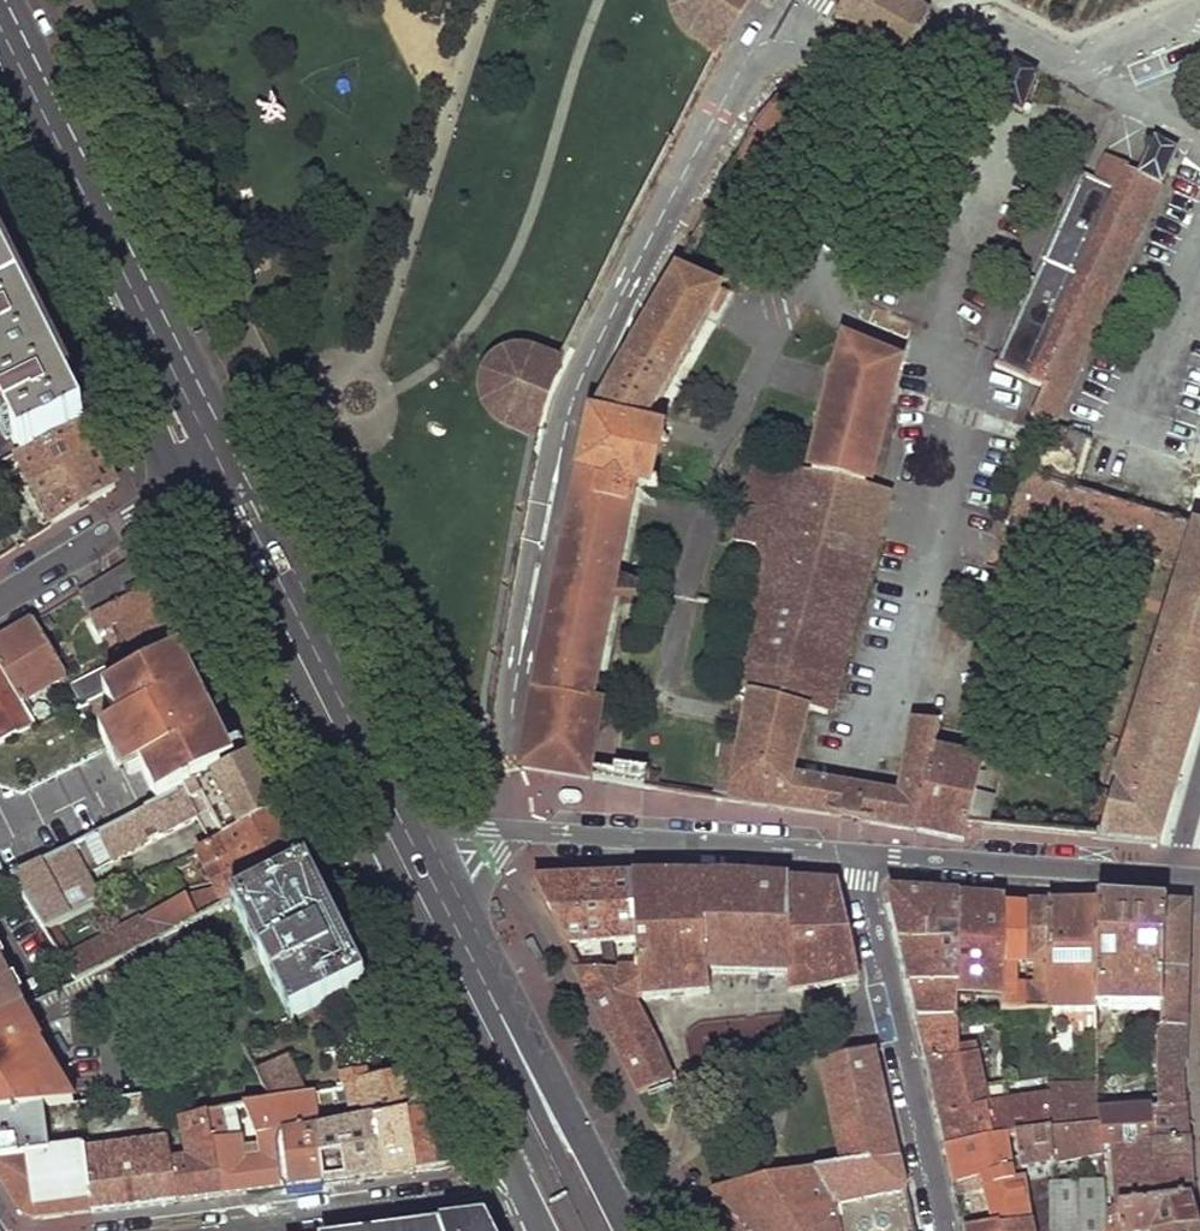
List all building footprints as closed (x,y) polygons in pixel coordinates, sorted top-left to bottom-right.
[(713,58),(749,2),(751,0),(673,0),(672,8),(673,13),(675,22),(690,38),(713,58)] [(841,21),(911,64),(936,24),(912,9),(918,0),(854,0),(841,21)] [(1041,77),(1015,67),(1001,101),(1027,110),(1041,77)] [(1052,427),(1057,429),(1178,150),(1151,139),(1137,172),(1132,169),(1133,166),(1109,157),(1098,183),(1086,178),(1001,370),(1048,391),(1037,419),(1053,426),(1052,427)] [(22,456),(84,427),(60,378),(0,257),(0,434),(9,430),(22,456)] [(590,431),(579,489),(635,498),(650,500),(666,435),(644,431),(722,297),(676,270),(593,421),(590,431)] [(747,737),(726,735),(714,801),(756,807),(847,820),(881,826),(916,832),(965,844),(971,828),(976,829),(981,829),(997,736),(978,734),(976,749),(933,743),(936,717),(919,714),(906,789),(854,780),(797,770),(810,699),(832,704),(891,483),(870,479),(904,357),(852,340),(817,465),(762,452),(739,538),(763,544),(747,606),(759,610),(739,683),(758,688),(747,737)] [(504,428),(533,441),(541,404),(557,367),(547,362),(535,359),(524,357),(513,357),(503,360),(496,363),(488,371),(484,377),(481,386),(481,398),(484,410),(488,416),(493,421),(504,428)] [(50,528),(115,488),(100,459),(84,427),(22,456),(0,467),(0,482),(2,486),(25,476),(50,528)] [(1192,571),(1199,544),(1199,523),(1060,482),(1069,455),(1067,453),(1072,434),(1057,429),(1052,427),(1012,513),(1175,566),(1192,571)] [(22,456),(9,430),(0,434),(0,467),(22,456)] [(635,498),(579,489),(521,771),(659,793),(663,777),(615,771),(613,776),(592,772),(603,706),(593,704),(635,498)] [(1192,571),(1120,806),(1105,800),(1092,794),(1079,838),(1160,846),(1199,707),(1199,544),(1192,571)] [(147,554),(78,595),(99,637),(119,627),(132,656),(73,686),(83,704),(193,645),(170,600),(147,554)] [(1175,566),(1105,800),(1120,806),(1192,571),(1175,566)] [(35,622),(11,636),(0,642),(0,670),(24,706),(57,685),(61,692),(73,686),(35,622)] [(111,716),(116,726),(134,761),(141,773),(157,808),(186,795),(252,762),(229,717),(202,731),(190,705),(216,691),(193,645),(83,704),(39,727),(0,747),(0,772),(91,726),(111,716)] [(0,670),(0,747),(39,727),(24,706),(0,670)] [(202,731),(229,717),(222,704),(216,691),(190,705),(202,731)] [(0,772),(0,790),(18,797),(104,753),(95,735),(91,726),(0,772)] [(95,735),(104,753),(114,772),(122,767),(134,761),(116,726),(95,735)] [(141,773),(134,761),(122,767),(128,779),(141,773)] [(265,788),(252,762),(186,795),(198,818),(202,825),(212,820),(223,840),(277,812),(265,788)] [(157,808),(16,878),(48,929),(104,901),(90,872),(198,818),(186,795),(157,808)] [(212,846),(198,853),(216,890),(185,897),(66,960),(79,982),(84,980),(234,902),(304,866),(291,840),(277,812),(223,840),(212,846)] [(212,820),(202,825),(212,846),(223,840),(212,820)] [(304,866),(234,902),(295,1023),(365,986),(335,928),(304,866)] [(704,877),(535,881),(636,1092),(647,1087),(663,1079),(626,1000),(702,991),(700,972),(784,971),(783,882),(704,877)] [(837,887),(783,882),(784,971),(784,990),(813,989),(858,979),(837,887)] [(899,941),(956,954),(960,899),(924,896),(889,894),(899,941)] [(981,900),(960,899),(956,954),(956,980),(955,994),(1002,995),(1004,905),(1003,902),(981,900)] [(1074,904),(1051,904),(1046,1012),(1095,1012),(1095,1009),(1097,903),(1074,904)] [(1131,905),(1097,903),(1095,1009),(1161,1012),(1165,906),(1131,905)] [(1014,904),(1004,905),(1002,995),(1001,1010),(1023,1011),(1024,986),(1015,986),(1015,966),(1025,966),(1026,904),(1014,904)] [(1038,904),(1026,904),(1025,966),(1032,966),(1032,987),(1024,986),(1023,1011),(1046,1012),(1051,904),(1038,904)] [(1177,907),(1165,906),(1161,1012),(1161,1032),(1184,1032),(1186,970),(1189,907),(1177,907)] [(912,989),(956,980),(956,954),(899,941),(903,954),(912,989)] [(20,1012),(0,971),(0,1022),(20,1012)] [(1,1087),(35,1083),(31,1061),(93,1052),(84,980),(79,982),(20,1012),(0,1022),(0,1084),(1,1087)] [(919,1020),(953,1020),(955,994),(956,980),(912,989),(916,1005),(919,1020)] [(929,1062),(953,1057),(953,1020),(919,1020),(924,1042),(929,1062)] [(1156,1033),(1156,1076),(1184,1074),(1184,1054),(1184,1032),(1161,1032),(1156,1033)] [(874,1048),(812,1061),(833,1172),(900,1160),(874,1048)] [(273,1103),(307,1096),(287,1057),(258,1075),(273,1103)] [(945,1131),(949,1148),(1006,1139),(1018,1137),(1041,1135),(1041,1099),(982,1105),(967,1063),(952,1066),(953,1057),(929,1062),(945,1131)] [(1152,1112),(1184,1108),(1184,1092),(1184,1074),(1156,1076),(1157,1102),(1152,1104),(1152,1108),(1152,1112)] [(420,1095),(410,1075),(348,1084),(348,1087),(352,1114),(367,1112),(368,1119),(376,1118),(408,1115),(428,1112),(420,1095)] [(1060,1132),(1057,1168),(1105,1159),(1106,1149),(1100,1149),(1092,1114),(1093,1087),(1042,1086),(1041,1099),(1041,1135),(1060,1132)] [(348,1087),(307,1096),(273,1103),(246,1109),(253,1122),(260,1137),(283,1134),(298,1132),(318,1130),(325,1185),(354,1182),(383,1178),(376,1118),(368,1119),(353,1121),(352,1114),(348,1087)] [(135,1208),(179,1203),(172,1163),(165,1126),(142,1097),(128,1098),(158,1142),(84,1153),(91,1213),(135,1208)] [(91,1213),(84,1153),(80,1105),(0,1118),(0,1177),(23,1215),(33,1220),(54,1218),(91,1213)] [(1116,1148),(1152,1145),(1152,1112),(1152,1108),(1092,1114),(1100,1149),(1106,1149),(1116,1148)] [(1152,1145),(1187,1141),(1185,1126),(1184,1108),(1152,1112),(1152,1145)] [(256,1193),(290,1189),(285,1146),(283,1134),(260,1137),(260,1141),(240,1143),(239,1123),(253,1122),(246,1109),(209,1116),(222,1197),(256,1193)] [(443,1141),(428,1112),(408,1115),(418,1174),(436,1172),(454,1170),(456,1166),(443,1141)] [(418,1174),(408,1115),(376,1118),(383,1178),(400,1176),(418,1174)] [(200,1200),(222,1197),(209,1116),(178,1123),(185,1161),(172,1163),(179,1203),(200,1200)] [(307,1187),(325,1185),(318,1130),(298,1132),(298,1145),(285,1146),(290,1189),(307,1187)] [(1023,1175),(1057,1168),(1060,1132),(1041,1135),(1018,1137),(1023,1175)] [(949,1148),(958,1188),(1011,1176),(1006,1139),(949,1148)] [(1121,1209),(1192,1198),(1190,1171),(1187,1141),(1152,1145),(1116,1148),(1121,1209)] [(711,1193),(751,1230),(916,1230),(913,1217),(903,1175),(900,1160),(833,1172),(711,1193)] [(968,1230),(992,1230),(998,1230),(1031,1230),(1024,1184),(960,1196),(968,1230)] [(1054,1230),(1109,1230),(1107,1184),(1056,1186),(1054,1230)] [(1194,1205),(1192,1198),(1121,1209),(1121,1230),(1199,1230),(1194,1205)] [(483,1223),(419,1230),(487,1230),(483,1223)]
